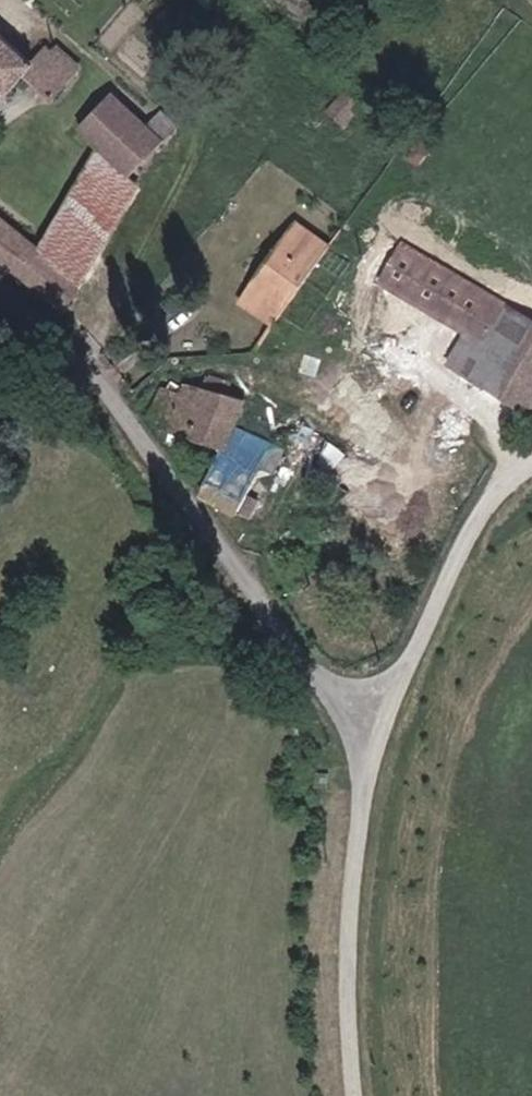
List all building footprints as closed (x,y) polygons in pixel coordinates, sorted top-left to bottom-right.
[(81,67),(52,40),(38,52),(0,15),(0,66),(19,83),(36,67),(58,89),(81,67)] [(119,152),(138,171),(189,121),(174,107),(161,121),(121,83),(86,118),(119,152)] [(46,235),(83,266),(150,182),(138,171),(119,152),(46,235)] [(46,235),(0,195),(0,257),(65,303),(89,271),(83,266),(46,235)] [(241,308),(273,329),(336,235),(306,211),(241,308)] [(420,225),(389,272),(471,325),(445,362),(531,422),(531,299),(420,225)] [(285,449),(238,426),(250,397),(229,388),(234,377),(220,369),(213,380),(191,369),(168,414),(179,419),(174,430),(214,450),(197,486),(242,509),(263,460),(277,467),(285,449)] [(285,447),(335,478),(351,453),(301,421),(285,447)]
